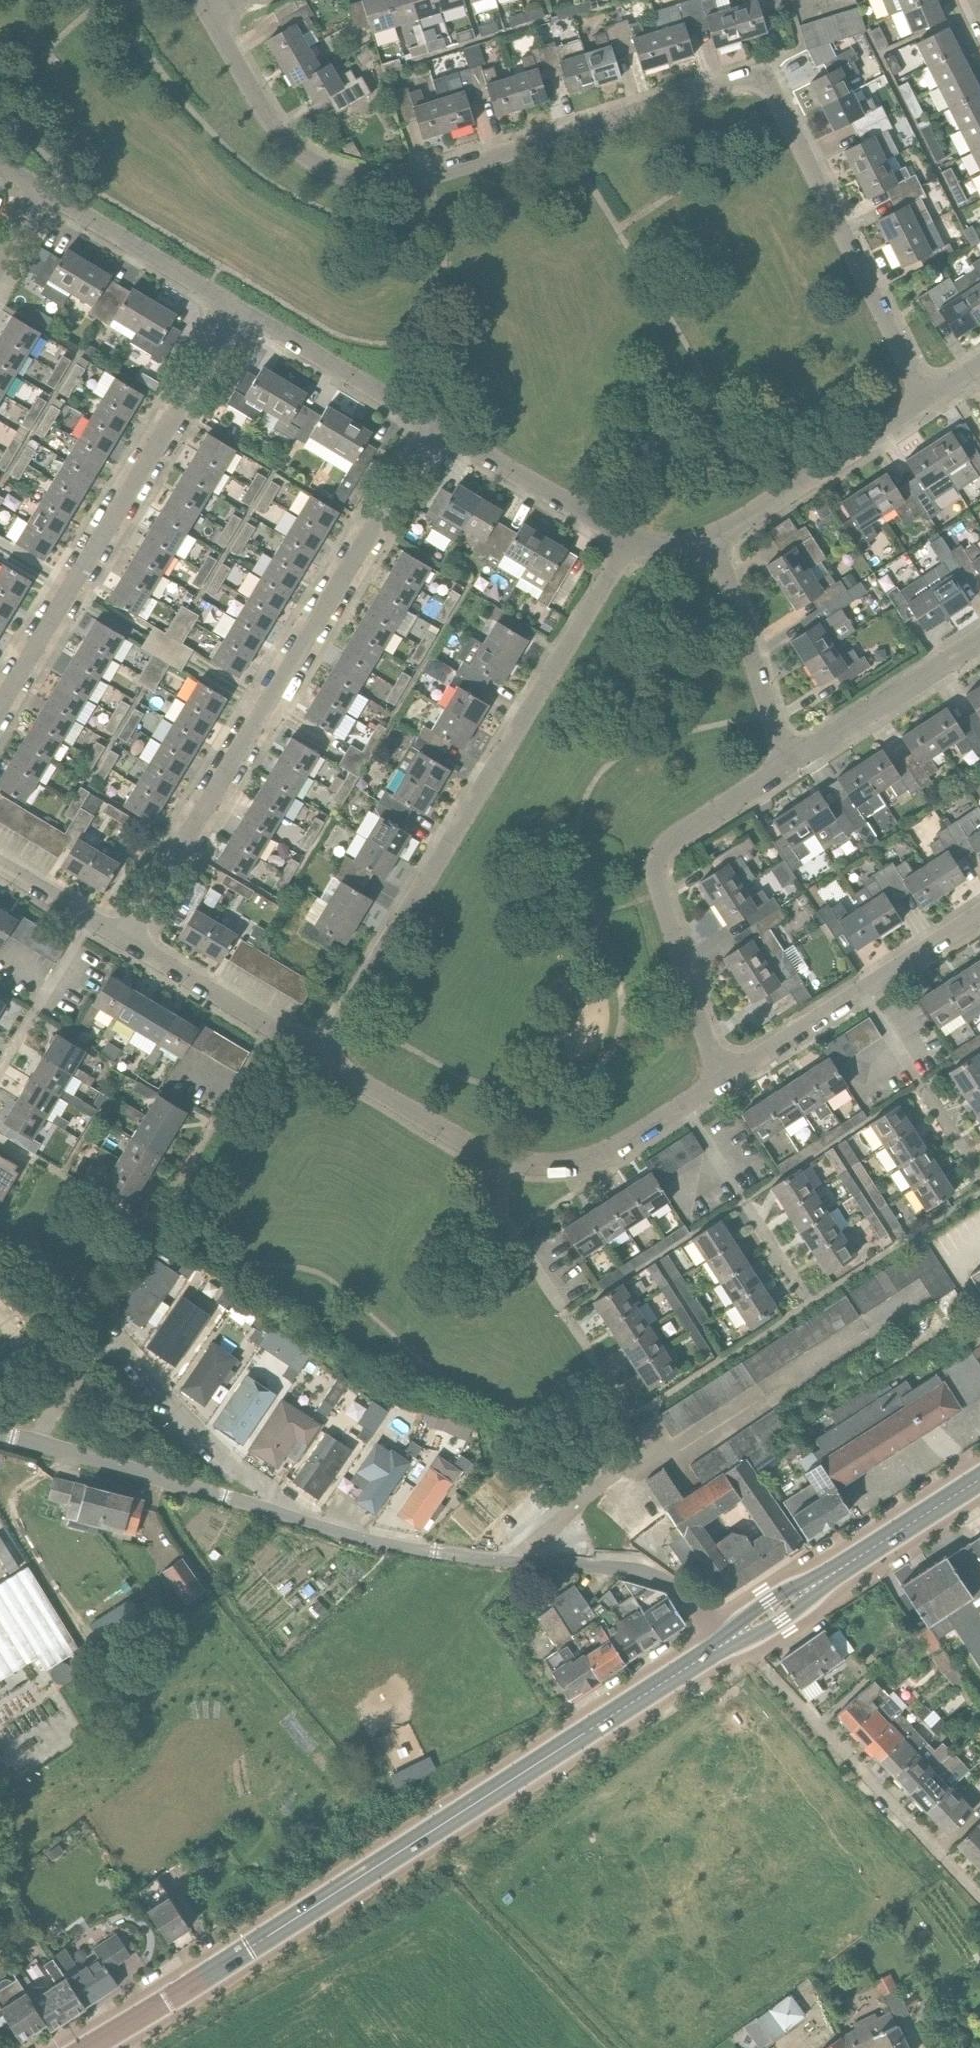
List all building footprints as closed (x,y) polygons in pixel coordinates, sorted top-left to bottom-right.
[(395,26),(387,0),(361,0),(362,2),(369,26),(372,34),(395,26)] [(418,19),(412,0),(387,0),(395,26),(418,19)] [(441,12),(438,0),(412,0),(418,19),(441,12)] [(465,5),(463,0),(438,0),(441,12),(465,5)] [(576,15),(593,10),(590,0),(573,6),(576,15)] [(741,41),(728,0),(716,0),(715,0),(710,0),(702,2),(701,0),(693,0),(690,1),(697,25),(708,22),(716,49),(741,41)] [(741,41),(766,33),(758,6),(778,0),(743,0),(745,5),(732,8),(729,0),(728,0),(741,41)] [(931,0),(898,0),(902,12),(931,0)] [(912,34),(945,21),(936,0),(931,0),(902,12),(912,34)] [(655,20),(669,63),(693,56),(684,29),(697,25),(690,1),(678,5),(679,9),(668,13),(668,15),(655,20)] [(369,26),(362,2),(350,6),(357,30),(369,26)] [(280,65),(309,48),(302,35),(314,28),(308,18),(313,16),(307,5),(285,17),(291,28),(267,42),(280,65)] [(558,20),(576,15),(573,6),(555,11),(558,20)] [(528,23),(545,18),(542,8),(525,13),(528,23)] [(855,36),(866,32),(858,8),(848,11),(855,36)] [(843,39),(855,36),(848,11),(836,15),(843,39)] [(643,72),(669,63),(655,20),(642,24),(641,21),(629,25),(627,21),(624,22),(621,12),(613,14),(617,24),(616,24),(623,48),(634,44),(643,72)] [(511,28),(528,23),(525,13),(508,19),(511,28)] [(831,43),(843,39),(836,15),(824,19),(831,43)] [(829,44),(831,43),(824,19),(812,22),(820,47),(829,44)] [(807,51),(820,47),(812,22),(799,26),(807,51)] [(481,37),(498,32),(496,23),(479,28),(481,37)] [(585,54),(595,86),(620,79),(612,51),(623,48),(616,24),(604,28),(606,33),(595,37),(598,50),(585,54)] [(879,48),(888,44),(879,28),(870,32),(879,48)] [(927,66),(959,50),(948,28),(916,45),(927,66)] [(458,44),(475,39),(472,29),(455,35),(458,44)] [(429,54),(446,48),(443,38),(426,44),(429,54)] [(595,86),(585,54),(581,41),(556,49),(554,43),(543,47),(550,71),(561,67),(570,94),(595,86)] [(412,59),(429,54),(426,44),(409,49),(412,59)] [(820,47),(807,51),(815,68),(824,64),(824,63),(831,60),(836,57),(829,44),(820,47)] [(511,77),(522,109),(547,101),(538,74),(550,71),(543,47),(531,51),(532,56),(521,59),(525,72),(511,77)] [(302,83),(321,69),(309,48),(280,65),(293,88),(302,83)] [(822,107),(852,92),(846,79),(859,73),(853,62),(858,60),(853,49),(836,57),(831,60),(836,71),(810,84),(822,107)] [(938,88),(970,72),(959,50),(927,66),(938,88)] [(893,76),(902,72),(893,55),(885,60),(893,76)] [(385,75),(402,69),(399,60),(382,65),(385,75)] [(315,105),(327,98),(337,115),(372,95),(362,77),(356,80),(350,71),(339,78),(331,64),(321,69),(302,83),(315,105)] [(496,117),(522,109),(511,77),(498,81),(494,68),(483,71),(481,66),(469,70),(476,93),(488,90),(496,117)] [(438,100),(449,132),(474,124),(465,97),(476,93),(469,70),(447,77),(453,95),(438,100)] [(979,93),(979,92),(970,72),(938,88),(949,109),(979,93)] [(907,104),(916,99),(907,83),(899,87),(907,104)] [(424,140),(449,132),(438,100),(424,104),(420,91),(409,94),(408,89),(396,93),(403,117),(415,113),(424,140)] [(865,129),(887,118),(881,107),(876,109),(871,99),(859,106),(852,92),(822,107),(834,131),(859,118),(865,129)] [(979,121),(979,93),(949,109),(960,131),(979,121)] [(915,120),(924,115),(916,99),(907,104),(915,120)] [(856,176),(886,161),(880,148),(892,142),(887,131),(892,129),(887,118),(865,129),(870,140),(844,152),(856,176)] [(979,148),(979,121),(960,131),(971,152),(979,148)] [(928,147),(937,142),(929,126),(920,130),(928,147)] [(936,163),(945,158),(937,142),(928,147),(936,163)] [(971,152),(979,171),(979,148),(971,152)] [(899,198),(921,186),(915,176),(910,178),(905,168),(892,174),(886,161),(856,176),(868,200),(893,187),(899,198)] [(950,190),(959,185),(951,169),(942,173),(950,190)] [(958,206),(967,201),(959,185),(950,190),(958,206)] [(890,245),(921,230),(914,216),(926,210),(921,200),(926,197),(921,186),(899,198),(904,209),(878,221),(890,245)] [(971,247),(979,243),(972,227),(963,231),(971,247)] [(927,256),(932,267),(955,255),(949,244),(944,247),(939,237),(927,243),(921,230),(890,245),(902,269),(927,256)] [(48,281),(71,295),(89,264),(67,250),(57,266),(47,260),(45,264),(37,277),(34,282),(44,288),(48,281)] [(979,324),(979,323),(979,259),(971,265),(975,270),(965,276),(972,288),(960,296),(979,324)] [(100,322),(113,300),(102,293),(111,277),(89,264),(71,295),(92,308),(88,314),(100,322)] [(114,321),(135,333),(154,302),(132,289),(122,305),(113,300),(100,322),(110,327),(114,321)] [(957,338),(979,324),(960,296),(948,304),(940,292),(931,298),(928,293),(917,300),(931,321),(941,314),(957,338)] [(164,360),(177,338),(181,332),(170,326),(176,316),(154,302),(135,333),(157,347),(153,353),(164,360)] [(28,354),(41,333),(12,316),(0,337),(28,354)] [(28,354),(0,337),(0,365),(16,375),(28,354)] [(54,370),(63,375),(71,361),(63,356),(54,370)] [(3,395),(16,375),(0,365),(0,393),(3,395)] [(68,379),(76,384),(85,370),(76,365),(68,379)] [(244,399),(265,411),(285,381),(263,368),(253,383),(243,377),(230,398),(240,405),(244,399)] [(46,384),(54,389),(63,375),(54,370),(46,384)] [(103,398),(131,415),(143,395),(115,378),(103,398)] [(60,393),(68,398),(76,384),(68,379),(60,393)] [(292,437),(295,438),(311,411),(301,405),(307,394),(285,381),(265,411),(277,418),(271,427),(291,439),(292,437)] [(30,411),(38,417),(47,403),(38,397),(30,411)] [(118,436),(131,415),(103,398),(90,419),(118,436)] [(43,420),(52,425),(60,411),(52,406),(43,420)] [(310,438),(331,451),(350,420),(327,407),(321,417),(311,411),(295,438),(306,445),(310,438)] [(21,425),(30,430),(38,417),(30,411),(21,425)] [(78,440),(106,457),(118,436),(90,419),(78,440)] [(35,434),(43,439),(52,425),(43,420),(35,434)] [(344,503),(360,477),(377,450),(366,443),(372,433),(350,420),(331,451),(353,464),(333,497),(344,503)] [(947,476),(959,468),(966,479),(976,473),(979,477),(979,457),(975,449),(965,456),(950,432),(928,446),(947,476)] [(196,455),(224,472),(236,451),(208,434),(196,455)] [(5,452),(13,458),(22,444),(13,439),(5,452)] [(65,460),(94,478),(106,457),(78,440),(65,460)] [(911,491),(925,512),(945,499),(935,483),(947,476),(928,446),(906,460),(921,484),(911,491)] [(19,461),(27,466),(35,452),(27,447),(19,461)] [(5,472),(13,458),(5,452),(0,460),(0,469),(5,472)] [(211,493),(224,472),(196,455),(183,475),(211,493)] [(53,481),(81,499),(94,478),(65,460),(53,481)] [(10,475),(18,480),(27,466),(19,461),(10,475)] [(249,488),(258,493),(267,479),(258,473),(249,488)] [(915,519),(925,512),(911,491),(901,497),(885,473),(863,488),(883,517),(895,509),(902,521),(912,514),(915,519)] [(171,496),(199,514),(211,493),(183,475),(171,496)] [(41,502),(69,519),(81,499),(53,481),(41,502)] [(263,496),(272,501),(281,487),(272,482),(263,496)] [(453,543),(461,530),(481,497),(458,484),(449,500),(439,494),(426,516),(435,522),(431,529),(453,543)] [(241,502),(250,507),(258,493),(249,488),(241,502)] [(856,526),(846,533),(860,554),(871,547),(868,543),(878,536),(871,525),(883,517),(863,488),(841,502),(856,526)] [(158,517),(186,534),(199,514),(171,496),(158,517)] [(255,510),(263,515),(272,501),(263,496),(255,510)] [(298,517),(326,534),(339,513),(311,496),(298,517)] [(488,560),(490,556),(508,526),(498,520),(503,510),(481,497),(461,530),(478,540),(472,551),(488,560)] [(28,523),(57,540),(69,519),(41,502),(28,523)] [(225,529),(233,534),(242,520),(233,515),(225,529)] [(146,537),(174,555),(186,534),(158,517),(146,537)] [(286,537),(314,554),(326,534),(298,517),(286,537)] [(504,555),(526,568),(547,535),(524,522),(518,532),(508,526),(490,556),(500,562),(504,555)] [(57,540),(28,523),(16,544),(44,561),(57,540)] [(238,538),(247,543),(256,528),(247,523),(238,538)] [(781,588),(810,569),(826,559),(805,527),(784,540),(790,550),(766,566),(781,588)] [(216,543),(225,548),(233,534),(225,529),(216,543)] [(543,590),(554,598),(574,564),(563,558),(569,548),(547,535),(526,568),(521,577),(543,590)] [(133,558),(161,576),(174,555),(146,537),(133,558)] [(273,558),(301,575),(314,554),(286,537),(273,558)] [(929,589),(947,618),(969,604),(954,580),(964,573),(950,552),(941,537),(930,544),(943,564),(933,570),(940,582),(929,589)] [(230,552),(239,557),(247,543),(238,538),(230,552)] [(973,544),(964,550),(961,545),(950,552),(964,573),(974,567),(979,576),(979,554),(973,544)] [(391,572),(419,589),(432,569),(403,552),(391,572)] [(200,570),(209,576),(217,561),(209,556),(203,565),(196,560),(193,566),(200,570)] [(121,579),(149,596),(161,576),(133,558),(121,579)] [(261,579),(289,596),(301,575),(273,558),(261,579)] [(214,578),(222,583),(231,569),(222,564),(214,578)] [(19,602),(32,582),(3,565),(0,570),(0,591),(19,602)] [(819,595),(825,605),(846,591),(840,581),(835,584),(829,573),(817,581),(810,569),(781,588),(795,610),(819,595)] [(192,584),(200,589),(209,576),(200,570),(192,584)] [(378,593),(407,610),(419,589),(391,572),(378,593)] [(205,592),(214,598),(222,583),(214,578),(205,592)] [(149,596),(121,579),(108,600),(136,617),(149,596)] [(248,600),(276,617),(289,596),(261,579),(248,600)] [(846,591),(825,605),(832,615),(867,593),(860,583),(846,591)] [(925,632),(947,618),(929,589),(917,597),(910,585),(900,592),(897,587),(886,594),(899,615),(910,608),(925,632)] [(554,598),(543,590),(536,601),(537,602),(543,605),(548,608),(554,598)] [(19,602),(0,591),(0,619),(7,623),(19,602)] [(444,604),(453,610),(461,596),(453,591),(444,604)] [(366,614),(394,631),(407,610),(378,593),(366,614)] [(236,620),(264,637),(276,617),(248,600),(236,620)] [(436,618),(444,623),(453,610),(444,604),(436,618)] [(186,619),(191,612),(182,607),(178,614),(186,619)] [(483,644),(514,663),(528,640),(512,631),(518,620),(496,607),(490,618),(496,622),(483,644)] [(191,612),(186,619),(195,623),(199,617),(191,612)] [(166,634),(174,639),(186,619),(178,614),(166,634)] [(354,634),(382,651),(394,631),(366,614),(354,634)] [(804,664),(833,645),(826,633),(837,626),(830,616),(790,642),(804,664)] [(174,639),(182,644),(195,623),(186,619),(174,639)] [(84,641),(112,658),(124,637),(96,620),(84,641)] [(223,641),(252,658),(264,637),(236,620),(223,641)] [(174,639),(166,634),(155,627),(148,638),(168,649),(174,639)] [(419,645),(428,651),(436,637),(428,632),(419,645)] [(341,655),(369,672),(382,651),(354,634),(341,655)] [(153,655),(162,660),(168,649),(148,638),(142,648),(153,655)] [(182,644),(174,639),(168,649),(187,661),(194,651),(182,644)] [(100,679),(112,658),(84,641),(71,662),(100,679)] [(252,658),(223,641),(211,662),(239,679),(252,658)] [(457,673),(479,686),(485,689),(491,679),(501,685),(514,663),(483,644),(470,665),(464,662),(457,673)] [(411,659),(419,664),(428,651),(419,645),(411,659)] [(849,681),(871,667),(864,656),(859,659),(852,650),(841,657),(833,645),(804,664),(819,686),(843,671),(849,681)] [(187,661),(168,649),(162,660),(170,665),(181,671),(187,661)] [(162,660),(153,655),(142,674),(150,679),(162,660)] [(329,676),(357,693),(369,672),(341,655),(329,676)] [(158,684),(170,665),(162,660),(150,679),(158,684)] [(87,699),(100,679),(71,662),(59,682),(87,699)] [(395,687),(403,692),(412,678),(403,673),(395,687)] [(444,709),(475,727),(489,705),(473,696),(479,686),(457,673),(451,684),(457,688),(444,709)] [(150,679),(142,674),(137,682),(145,687),(150,679)] [(316,697),(345,714),(357,693),(329,676),(316,697)] [(158,684),(150,679),(145,687),(153,692),(158,684)] [(75,720),(87,699),(59,682),(46,703),(75,720)] [(186,703),(215,720),(227,699),(199,682),(186,703)] [(387,700),(395,706),(403,692),(395,687),(387,700)] [(966,696),(979,717),(979,687),(966,696)] [(345,714),(316,697),(304,717),(332,734),(345,714)] [(113,715),(122,720),(130,706),(121,701),(113,715)] [(62,741),(75,720),(46,703),(34,724),(62,741)] [(202,741),(215,720),(186,703),(174,724),(202,741)] [(418,737),(440,750),(446,740),(462,749),(475,727),(444,709),(431,731),(425,727),(418,737)] [(979,750),(979,739),(972,726),(961,732),(946,709),(924,723),(943,751),(955,744),(962,755),(972,749),(975,754),(979,750)] [(127,724),(135,729),(144,715),(135,710),(127,724)] [(105,729),(113,734),(122,720),(113,715),(105,729)] [(979,739),(979,720),(972,726),(979,739)] [(907,768),(921,788),(931,782),(928,777),(938,771),(936,767),(948,759),(943,751),(924,723),(902,737),(917,761),(907,768)] [(50,762),(62,741),(34,724),(21,745),(50,762)] [(119,738),(127,743),(135,729),(127,724),(119,738)] [(161,744),(190,761),(202,741),(174,724),(161,744)] [(375,730),(384,735),(387,730),(379,725),(375,730)] [(384,735),(375,730),(362,752),(371,757),(384,735)] [(405,774),(436,792),(450,770),(434,760),(440,750),(418,737),(412,748),(418,751),(405,774)] [(279,758),(307,775),(320,755),(291,738),(279,758)] [(88,757),(97,762),(105,748),(97,743),(88,757)] [(149,765),(177,782),(190,761),(161,744),(149,765)] [(9,765),(37,782),(50,762),(21,745),(9,765)] [(371,757),(362,752),(351,745),(345,756),(365,768),(371,757)] [(911,795),(921,788),(907,768),(897,774),(882,750),(860,764),(878,793),(891,785),(898,797),(908,790),(911,795)] [(102,765),(111,770),(119,756),(110,751),(102,765)] [(350,773),(358,778),(365,768),(345,756),(339,766),(350,773)] [(80,770),(88,775),(97,762),(88,757),(80,770)] [(295,796),(307,775),(279,758),(267,779),(295,796)] [(843,809),(857,830),(867,823),(864,819),(874,812),(866,801),(878,793),(860,764),(838,779),(853,803),(843,809)] [(9,765),(0,780),(0,788),(25,803),(37,782),(9,765)] [(94,779),(102,784),(111,770),(102,765),(94,779)] [(136,786),(165,803),(177,782),(149,765),(136,786)] [(350,773),(337,793),(346,798),(358,778),(350,773)] [(379,802),(401,815),(407,805),(423,815),(436,792),(405,774),(392,796),(385,792),(379,802)] [(254,800),(282,817),(295,796),(267,779),(254,800)] [(165,803),(136,786),(124,806),(152,823),(165,803)] [(72,803),(81,808),(90,793),(81,788),(72,803)] [(846,836),(857,830),(843,809),(833,816),(818,792),(796,806),(814,835),(826,827),(834,838),(843,832),(846,836)] [(342,806),(346,798),(337,793),(333,800),(342,806)] [(9,800),(0,795),(0,816),(9,800)] [(7,827),(20,807),(9,800),(0,816),(0,823),(7,827)] [(242,821),(270,838),(282,817),(254,800),(242,821)] [(367,839),(397,857),(411,835),(395,825),(401,815),(379,802),(373,813),(380,817),(367,839)] [(78,839),(80,840),(94,816),(81,808),(72,803),(64,816),(73,821),(65,834),(72,838),(66,847),(71,850),(78,839)] [(103,813),(117,821),(123,813),(108,804),(103,813)] [(779,851),(792,872),(802,865),(799,860),(809,854),(802,843),(814,835),(796,806),(774,820),(789,844),(779,851)] [(7,827),(18,833),(30,813),(20,807),(7,827)] [(978,807),(957,821),(952,814),(943,820),(948,827),(946,828),(960,849),(970,842),(979,858),(979,809),(978,807)] [(18,833),(28,840),(40,819),(30,813),(18,833)] [(117,821),(131,830),(137,821),(123,813),(117,821)] [(307,832),(316,837),(324,823),(316,818),(307,832)] [(28,840),(38,846),(51,825),(40,819),(28,840)] [(229,841),(258,858),(270,838),(242,821),(229,841)] [(38,846),(49,852),(61,832),(51,825),(38,846)] [(925,865),(943,894),(965,879),(950,855),(960,849),(946,828),(936,834),(939,840),(930,846),(937,857),(925,865)] [(59,858),(66,847),(72,838),(65,834),(61,832),(49,852),(59,858)] [(299,846),(308,851),(316,837),(307,832),(299,846)] [(715,905),(756,878),(746,863),(754,858),(749,851),(756,847),(749,836),(717,857),(724,867),(700,882),(715,905)] [(61,867),(82,880),(99,852),(80,840),(78,839),(71,850),(61,867)] [(340,867),(362,880),(368,870),(384,879),(397,857),(367,839),(353,861),(347,857),(340,867)] [(258,858),(229,841),(217,862),(245,879),(258,858)] [(99,852),(82,880),(103,892),(120,864),(99,852)] [(282,874),(291,879),(299,864),(291,859),(282,874)] [(921,908),(943,894),(925,865),(913,873),(906,861),(896,868),(893,863),(883,870),(896,891),(906,884),(921,908)] [(372,900),(362,894),(368,884),(362,880),(340,867),(334,877),(341,881),(327,903),(358,922),(372,900)] [(860,907),(879,935),(901,921),(886,897),(896,891),(883,870),(872,877),(875,881),(865,887),(873,899),(860,907)] [(274,888),(282,893),(291,879),(282,874),(274,888)] [(221,884),(235,892),(240,884),(226,875),(221,884)] [(759,921),(780,908),(774,898),(769,901),(763,891),(751,898),(743,887),(756,879),(756,878),(715,905),(729,927),(753,911),(759,921)] [(235,892),(249,900),(254,892),(240,884),(235,892)] [(857,950),(879,935),(860,907),(849,914),(842,902),(840,903),(837,898),(817,911),(825,923),(831,933),(841,926),(857,950)] [(307,921),(301,932),(329,949),(335,938),(345,944),(358,922),(327,903),(314,925),(307,921)] [(738,981),(783,951),(785,950),(770,929),(787,918),(780,908),(759,921),(749,928),(755,938),(724,959),(738,981)] [(179,938),(200,951),(216,922),(196,909),(179,938)] [(8,935),(22,944),(34,924),(20,915),(17,920),(0,910),(0,949),(8,935)] [(200,951),(221,963),(238,935),(216,922),(200,951)] [(22,944),(34,951),(46,931),(34,924),(22,944)] [(34,951),(46,958),(58,938),(46,931),(34,951)] [(46,958),(56,964),(68,944),(58,938),(46,958)] [(229,961),(240,967),(252,947),(242,941),(229,961)] [(240,967),(250,974),(262,953),(252,947),(240,967)] [(783,951),(738,981),(753,1003),(769,992),(776,1002),(804,983),(783,951)] [(250,974),(261,980),(273,959),(262,953),(250,974)] [(261,980),(271,986),(283,965),(273,959),(261,980)] [(964,971),(979,997),(979,960),(964,971)] [(271,986),(281,992),(294,972),(283,965),(271,986)] [(964,971),(942,985),(967,1023),(979,1014),(979,997),(964,971)] [(281,992),(292,998),(304,978),(294,972),(281,992)] [(111,976),(93,1006),(114,1018),(131,989),(111,976)] [(292,998),(302,1004),(314,984),(304,978),(292,998)] [(946,1036),(967,1023),(942,985),(920,999),(939,1027),(940,1026),(946,1036)] [(131,989),(114,1018),(135,1031),(152,1001),(131,989)] [(152,1001),(135,1031),(156,1044),(174,1014),(152,1001)] [(89,1028),(94,1019),(87,1014),(81,1024),(89,1028)] [(174,1014),(156,1044),(181,1058),(189,1044),(198,1029),(174,1014)] [(870,1045),(882,1037),(869,1018),(857,1025),(870,1045)] [(858,1053),(870,1045),(857,1025),(846,1033),(858,1053)] [(116,1032),(108,1027),(103,1036),(111,1041),(116,1032)] [(203,1052),(215,1059),(227,1039),(215,1032),(203,1052)] [(847,1060),(858,1053),(846,1033),(834,1041),(847,1060)] [(65,1072),(71,1076),(85,1052),(56,1035),(42,1058),(65,1072)] [(960,1059),(979,1046),(979,1043),(976,1038),(955,1051),(960,1059)] [(215,1059),(227,1067),(239,1047),(227,1039),(215,1059)] [(137,1046),(138,1045),(130,1040),(124,1049),(132,1054),(137,1046)] [(835,1068),(847,1060),(834,1041),(822,1048),(829,1058),(835,1068)] [(227,1067),(237,1073),(249,1053),(239,1047),(227,1067)] [(150,1054),(146,1062),(154,1067),(159,1057),(151,1053),(150,1054)] [(979,1084),(979,1058),(978,1055),(949,1073),(963,1095),(979,1084)] [(29,1080),(59,1098),(71,1076),(65,1072),(42,1058),(29,1080)] [(807,1072),(825,1101),(847,1087),(835,1068),(829,1058),(807,1072)] [(78,1080),(90,1087),(95,1079),(83,1072),(78,1080)] [(833,1112),(825,1101),(807,1072),(786,1086),(804,1114),(814,1108),(822,1119),(833,1112)] [(16,1102),(46,1119),(59,1098),(29,1080),(16,1102)] [(138,1085),(135,1091),(148,1099),(153,1091),(140,1083),(138,1085)] [(979,1114),(979,1084),(963,1095),(977,1116),(979,1114)] [(783,1128),(804,1114),(786,1086),(764,1100),(783,1128)] [(69,1104),(77,1109),(82,1101),(70,1094),(65,1102),(69,1104)] [(186,1112),(158,1095),(145,1115),(175,1132),(186,1112)] [(761,1142),(783,1128),(764,1100),(743,1114),(761,1142)] [(4,1122),(33,1140),(46,1119),(16,1102),(4,1122)] [(135,1120),(140,1112),(127,1104),(122,1113),(135,1120)] [(884,1146),(913,1127),(899,1106),(870,1124),(884,1146)] [(841,1125),(846,1132),(868,1118),(863,1111),(841,1125)] [(56,1115),(52,1123),(64,1130),(68,1122),(56,1115)] [(175,1132),(145,1115),(133,1137),(161,1154),(175,1132)] [(819,1139),(824,1147),(846,1132),(841,1125),(819,1139)] [(114,1126),(109,1134),(122,1142),(127,1134),(114,1126)] [(898,1167),(926,1149),(913,1127),(884,1146),(898,1167)] [(692,1160),(704,1152),(691,1133),(680,1140),(692,1160)] [(161,1154),(133,1137),(120,1158),(149,1176),(161,1154)] [(798,1152),(803,1160),(824,1147),(819,1139),(798,1152)] [(681,1167),(692,1160),(680,1140),(668,1148),(681,1167)] [(852,1166),(859,1161),(846,1140),(838,1145),(852,1166)] [(101,1147),(96,1156),(109,1164),(114,1155),(101,1147)] [(669,1175),(681,1167),(668,1148),(656,1155),(669,1175)] [(839,1175),(846,1170),(833,1149),(825,1153),(839,1175)] [(912,1189),(940,1170),(926,1149),(898,1167),(912,1189)] [(777,1167),(782,1174),(803,1160),(798,1152),(777,1167)] [(657,1183),(669,1175),(656,1155),(644,1163),(651,1173),(657,1183)] [(19,1173),(15,1171),(18,1166),(0,1156),(0,1204),(19,1173)] [(149,1176),(120,1158),(105,1183),(134,1200),(149,1176)] [(866,1188),(873,1183),(859,1161),(852,1166),(866,1188)] [(785,1209),(814,1191),(800,1169),(771,1188),(785,1209)] [(853,1197),(861,1192),(846,1170),(839,1175),(853,1197)] [(940,1170),(912,1189),(926,1210),(954,1192),(940,1170)] [(629,1187),(648,1215),(669,1201),(657,1183),(651,1173),(629,1187)] [(879,1209),(887,1204),(873,1183),(866,1188),(879,1209)] [(626,1229),(648,1215),(629,1187),(608,1201),(626,1229)] [(799,1231),(828,1213),(814,1191),(785,1209),(799,1231)] [(866,1217),(874,1212),(861,1192),(853,1197),(866,1217)] [(605,1243),(626,1229),(608,1201),(586,1215),(605,1243)] [(880,1240),(888,1235),(874,1212),(866,1217),(880,1240)] [(813,1253),(842,1234),(828,1213),(799,1231),(813,1253)] [(583,1257),(605,1243),(586,1215),(565,1228),(583,1257)] [(894,1215),(886,1220),(894,1231),(901,1226),(894,1215)] [(706,1261),(734,1242),(721,1221),(692,1239),(706,1261)] [(664,1239),(669,1247),(691,1233),(686,1225),(664,1239)] [(842,1234),(813,1253),(827,1274),(856,1256),(842,1234)] [(643,1252),(648,1260),(669,1247),(664,1239),(643,1252)] [(720,1282),(748,1264),(734,1242),(706,1261),(720,1282)] [(928,1289),(949,1275),(927,1243),(906,1257),(919,1277),(928,1289)] [(622,1266),(627,1274),(648,1260),(643,1252),(622,1266)] [(675,1283),(683,1278),(668,1255),(661,1260),(675,1283)] [(908,1284),(919,1277),(906,1257),(895,1264),(908,1284)] [(122,1308),(133,1315),(165,1265),(153,1258),(122,1308)] [(178,1273),(189,1280),(195,1270),(185,1263),(178,1273)] [(670,1287),(669,1285),(655,1264),(647,1269),(662,1292),(670,1287)] [(734,1304),(762,1285),(748,1264),(720,1282),(734,1304)] [(897,1292),(908,1284),(895,1264),(884,1271),(897,1292)] [(598,1281),(604,1289),(627,1274),(622,1266),(598,1281)] [(970,1275),(979,1291),(979,1269),(970,1275)] [(886,1299),(897,1292),(884,1271),(873,1278),(886,1299)] [(936,1302),(957,1288),(949,1275),(928,1289),(936,1302)] [(875,1306),(886,1299),(873,1278),(861,1286),(875,1306)] [(607,1325),(636,1306),(622,1285),(594,1303),(607,1325)] [(762,1285),(734,1304),(748,1325),(776,1307),(762,1285)] [(687,1286),(680,1291),(689,1304),(696,1300),(687,1286)] [(864,1314),(875,1306),(861,1286),(850,1293),(864,1314)] [(676,1313),(683,1308),(670,1287),(662,1292),(676,1313)] [(216,1303),(226,1309),(233,1299),(223,1292),(216,1303)] [(166,1363),(183,1339),(191,1344),(210,1316),(178,1294),(142,1347),(166,1363)] [(848,1325),(859,1318),(845,1296),(834,1303),(848,1325)] [(701,1324),(709,1319),(696,1300),(689,1304),(701,1324)] [(837,1332),(848,1325),(834,1303),(823,1310),(837,1332)] [(621,1346),(650,1328),(636,1306),(607,1325),(621,1346)] [(689,1334),(697,1329),(683,1308),(676,1313),(689,1334)] [(826,1339),(837,1332),(823,1310),(812,1318),(826,1339)] [(815,1346),(826,1339),(812,1318),(801,1325),(815,1346)] [(804,1353),(815,1346),(801,1325),(790,1332),(804,1353)] [(969,1325),(959,1331),(965,1342),(975,1335),(969,1325)] [(266,1336),(260,1345),(290,1366),(302,1350),(299,1348),(296,1345),(278,1332),(272,1328),(266,1336)] [(635,1368),(664,1349),(650,1328),(621,1346),(635,1368)] [(250,1340),(259,1346),(260,1346),(260,1345),(266,1336),(256,1329),(249,1340),(250,1340)] [(702,1354),(710,1349),(697,1329),(689,1334),(702,1354)] [(793,1360),(804,1353),(790,1332),(779,1339),(793,1360)] [(782,1367),(793,1360),(779,1339),(768,1346),(782,1367)] [(179,1390),(204,1407),(237,1357),(212,1341),(179,1390)] [(771,1374),(782,1367),(768,1346),(757,1353),(771,1374)] [(664,1349),(635,1368),(649,1389),(678,1371),(664,1349)] [(302,1350),(290,1366),(299,1373),(311,1356),(310,1356),(302,1350)] [(836,1488),(979,1396),(979,1365),(971,1351),(936,1374),(937,1374),(912,1390),(907,1381),(815,1440),(820,1448),(813,1453),(819,1464),(836,1488)] [(760,1382),(771,1374),(757,1353),(746,1360),(760,1382)] [(749,1389),(760,1382),(746,1360),(735,1367),(749,1389)] [(290,1366),(282,1376),(293,1383),(299,1373),(290,1366)] [(738,1396),(749,1389),(735,1367),(724,1374),(738,1396)] [(211,1424),(242,1445),(275,1394),(244,1374),(211,1424)] [(727,1403),(738,1396),(724,1374),(714,1381),(727,1403)] [(717,1410),(727,1403),(714,1381),(703,1388),(717,1410)] [(706,1417),(717,1410),(703,1388),(692,1396),(706,1417)] [(695,1424),(706,1417),(692,1396),(681,1403),(695,1424)] [(296,1439),(304,1444),(318,1424),(280,1398),(247,1446),(276,1467),(296,1439)] [(324,1400),(317,1410),(327,1417),(334,1407),(324,1400)] [(684,1431),(695,1424),(681,1403),(670,1410),(684,1431)] [(673,1438),(684,1431),(670,1410),(659,1417),(673,1438)] [(777,1439),(788,1431),(774,1410),(763,1418),(777,1439)] [(443,1419),(438,1416),(431,1414),(430,1415),(426,1427),(438,1432),(443,1419)] [(767,1445),(777,1439),(763,1418),(753,1425),(767,1445)] [(765,1447),(767,1445),(753,1425),(743,1431),(756,1452),(765,1447)] [(363,1429),(356,1439),(366,1446),(373,1436),(363,1429)] [(290,1479),(302,1488),(337,1440),(325,1431),(290,1479)] [(745,1459),(756,1452),(743,1431),(732,1438),(745,1459)] [(344,1497),(363,1505),(376,1484),(389,1491),(407,1460),(399,1455),(402,1450),(378,1438),(344,1497)] [(721,1445),(735,1465),(745,1459),(732,1438),(721,1445)] [(412,1442),(406,1452),(416,1458),(422,1448),(412,1442)] [(735,1465),(721,1445),(711,1452),(724,1472),(735,1465)] [(713,1479),(703,1486),(680,1501),(666,1510),(683,1535),(669,1544),(685,1568),(699,1559),(725,1596),(805,1543),(757,1475),(752,1466),(769,1454),(765,1447),(756,1452),(745,1459),(735,1465),(724,1472),(713,1479)] [(713,1479),(724,1472),(711,1452),(701,1459),(713,1479)] [(777,1461),(772,1453),(769,1454),(752,1466),(757,1475),(777,1461)] [(454,1465),(464,1472),(471,1462),(461,1456),(454,1465)] [(691,1466),(703,1486),(713,1479),(701,1459),(691,1466)] [(807,1538),(849,1511),(850,1511),(836,1488),(819,1464),(805,1473),(811,1484),(783,1501),(807,1538)] [(428,1468),(397,1513),(420,1528),(450,1483),(428,1468)] [(100,1527),(102,1528),(111,1493),(54,1478),(48,1500),(69,1505),(66,1518),(70,1519),(68,1526),(92,1532),(98,1534),(100,1527)] [(132,1535),(135,1536),(144,1502),(111,1493),(102,1528),(114,1531),(113,1536),(131,1541),(132,1535)] [(10,1572),(21,1566),(0,1532),(0,1555),(10,1572)] [(979,1557),(979,1537),(971,1543),(979,1557)] [(971,1543),(948,1559),(946,1557),(901,1586),(928,1626),(945,1615),(979,1667),(979,1557),(971,1543)] [(163,1573),(186,1605),(206,1591),(183,1558),(163,1573)] [(0,1579),(0,1679),(40,1653),(50,1669),(81,1649),(26,1563),(0,1579)] [(621,1582),(627,1590),(659,1640),(685,1623),(666,1593),(623,1581),(621,1582)] [(569,1698),(602,1677),(575,1636),(593,1625),(585,1612),(590,1609),(573,1585),(548,1602),(552,1608),(538,1617),(558,1650),(545,1659),(553,1670),(551,1671),(569,1698)] [(644,1649),(659,1640),(627,1590),(615,1598),(607,1590),(598,1598),(611,1610),(616,1606),(644,1649)] [(624,1662),(644,1649),(616,1606),(611,1610),(598,1598),(596,1600),(598,1603),(590,1609),(624,1662)] [(130,1599),(87,1625),(108,1660),(151,1634),(130,1599)] [(602,1677),(624,1662),(590,1609),(585,1612),(593,1625),(575,1636),(602,1677)] [(781,1661),(805,1695),(820,1685),(817,1681),(844,1662),(824,1632),(781,1661)] [(837,1715),(852,1731),(888,1697),(882,1690),(883,1689),(875,1680),(860,1693),(837,1715)] [(852,1731),(866,1746),(903,1710),(889,1696),(888,1697),(852,1731)] [(924,1721),(932,1713),(924,1704),(915,1712),(924,1721)] [(866,1746),(881,1761),(918,1724),(905,1709),(903,1710),(866,1746)] [(936,1734),(947,1724),(941,1717),(930,1727),(936,1734)] [(881,1761),(895,1776),(929,1743),(915,1728),(919,1724),(918,1724),(881,1761)] [(895,1776),(910,1794),(953,1753),(943,1742),(935,1750),(929,1743),(895,1776)] [(926,1810),(953,1787),(973,1767),(966,1760),(967,1758),(958,1748),(953,1753),(910,1794),(926,1810)] [(433,1755),(392,1769),(397,1784),(438,1770),(433,1755)] [(953,1787),(926,1810),(948,1833),(973,1809),(953,1787)] [(957,1844),(979,1869),(979,1822),(957,1844)] [(158,1877),(136,1892),(168,1941),(178,1934),(182,1936),(186,1933),(186,1929),(189,1927),(169,1897),(158,1877)] [(118,1986),(108,1972),(132,1956),(117,1933),(93,1949),(99,1957),(67,1978),(86,2008),(118,1986)] [(50,2030),(86,2008),(67,1978),(63,1973),(54,1959),(44,1965),(56,1984),(49,1989),(47,1985),(44,1987),(34,1987),(26,1976),(20,1980),(45,2023),(50,2030)] [(45,2023),(20,1980),(18,1978),(12,1982),(9,1980),(5,1979),(2,1981),(0,1983),(0,2026),(8,2021),(20,2039),(45,2023)] [(895,2021),(909,2014),(897,1989),(883,1996),(890,2012),(894,2021),(895,2021)] [(795,1993),(745,2021),(758,2046),(809,2017),(795,1993)] [(841,2036),(825,2047),(874,2047),(878,2046),(879,2047),(908,2047),(895,2021),(894,2021),(890,2012),(878,2018),(876,2015),(852,2026),(854,2030),(841,2036)]
